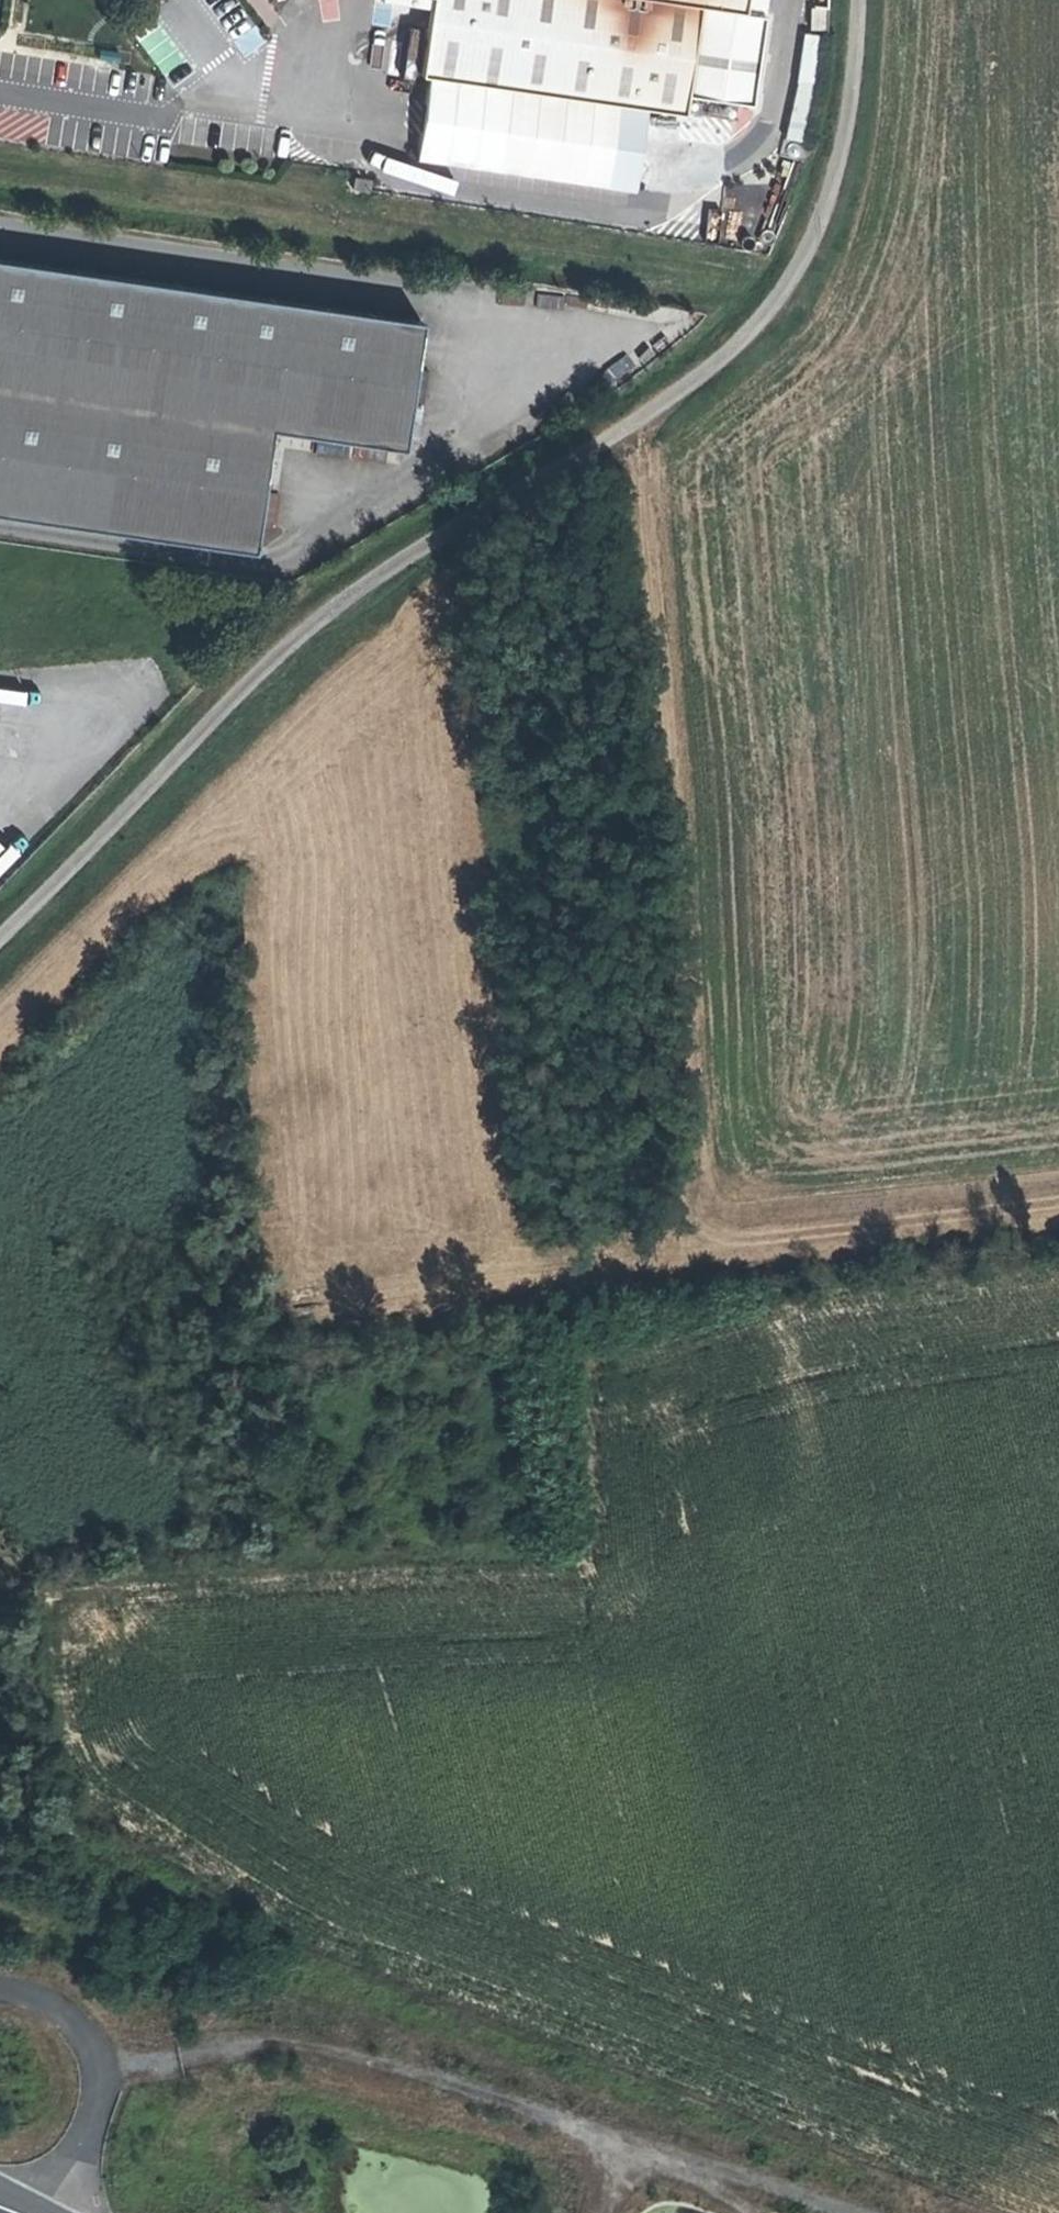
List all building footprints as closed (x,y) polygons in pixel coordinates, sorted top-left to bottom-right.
[(131,32),(183,100),(251,48),(214,0),(173,0),(131,32)] [(418,73),(532,90),(530,105),(585,113),(587,98),(682,112),(692,44),(698,3),(737,9),(741,10),(743,0),(429,0),(418,73)] [(731,50),(737,9),(698,3),(692,44),(731,50)] [(718,246),(772,253),(782,183),(728,175),(718,246)] [(368,192),(370,180),(354,178),(352,189),(368,192)] [(0,258),(0,514),(252,551),(270,429),(402,448),(421,320),(0,258)]
